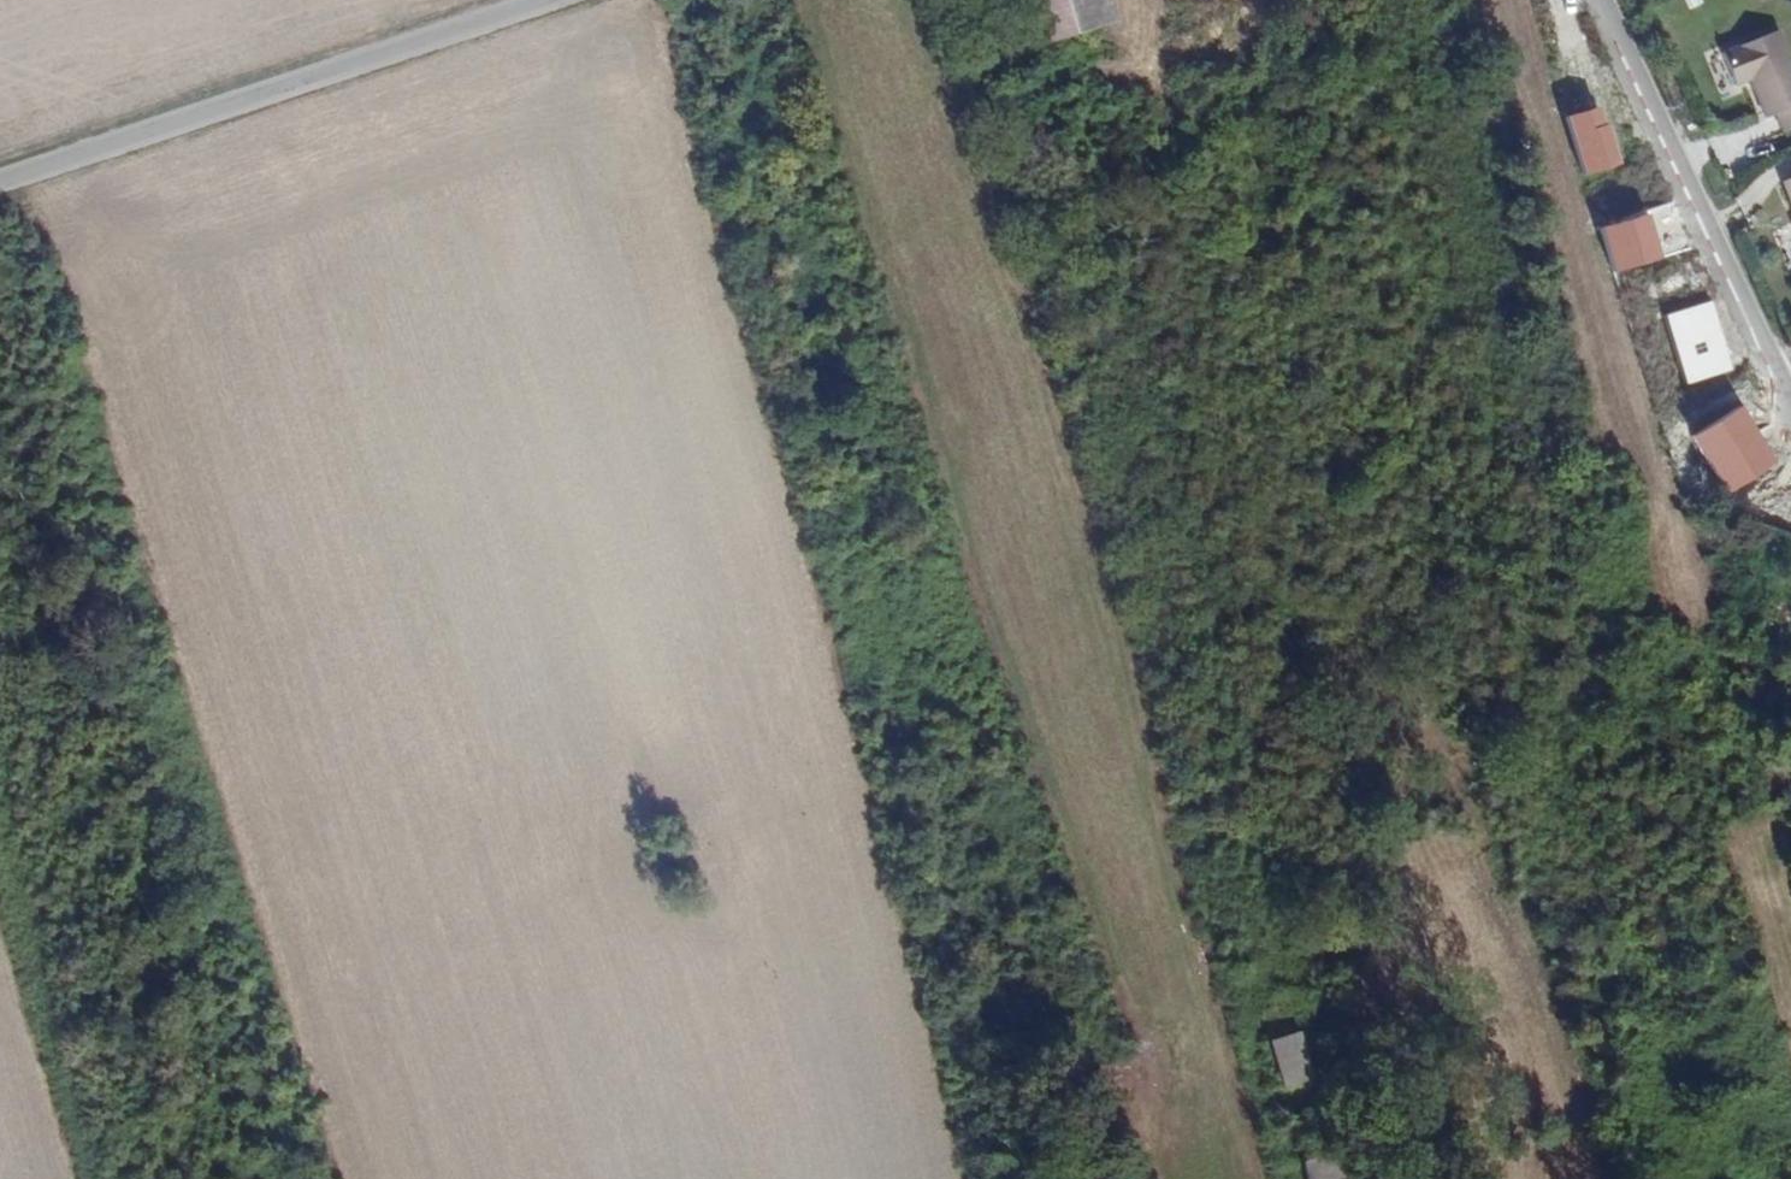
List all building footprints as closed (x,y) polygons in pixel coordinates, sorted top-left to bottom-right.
[(1047,43),(1105,26),(1098,0),(1034,0),(1047,43)] [(1784,138),(1790,135),(1790,73),(1776,37),(1720,60),(1734,94),(1750,88),(1767,127),(1778,123),(1784,138)] [(1278,1022),(1272,1023),(1286,1071),(1317,1062),(1302,1014),(1313,1012),(1301,973),(1275,980),(1277,991),(1270,993),(1278,1022)] [(1307,1144),(1317,1178),(1352,1178),(1340,1135),(1307,1144)]
